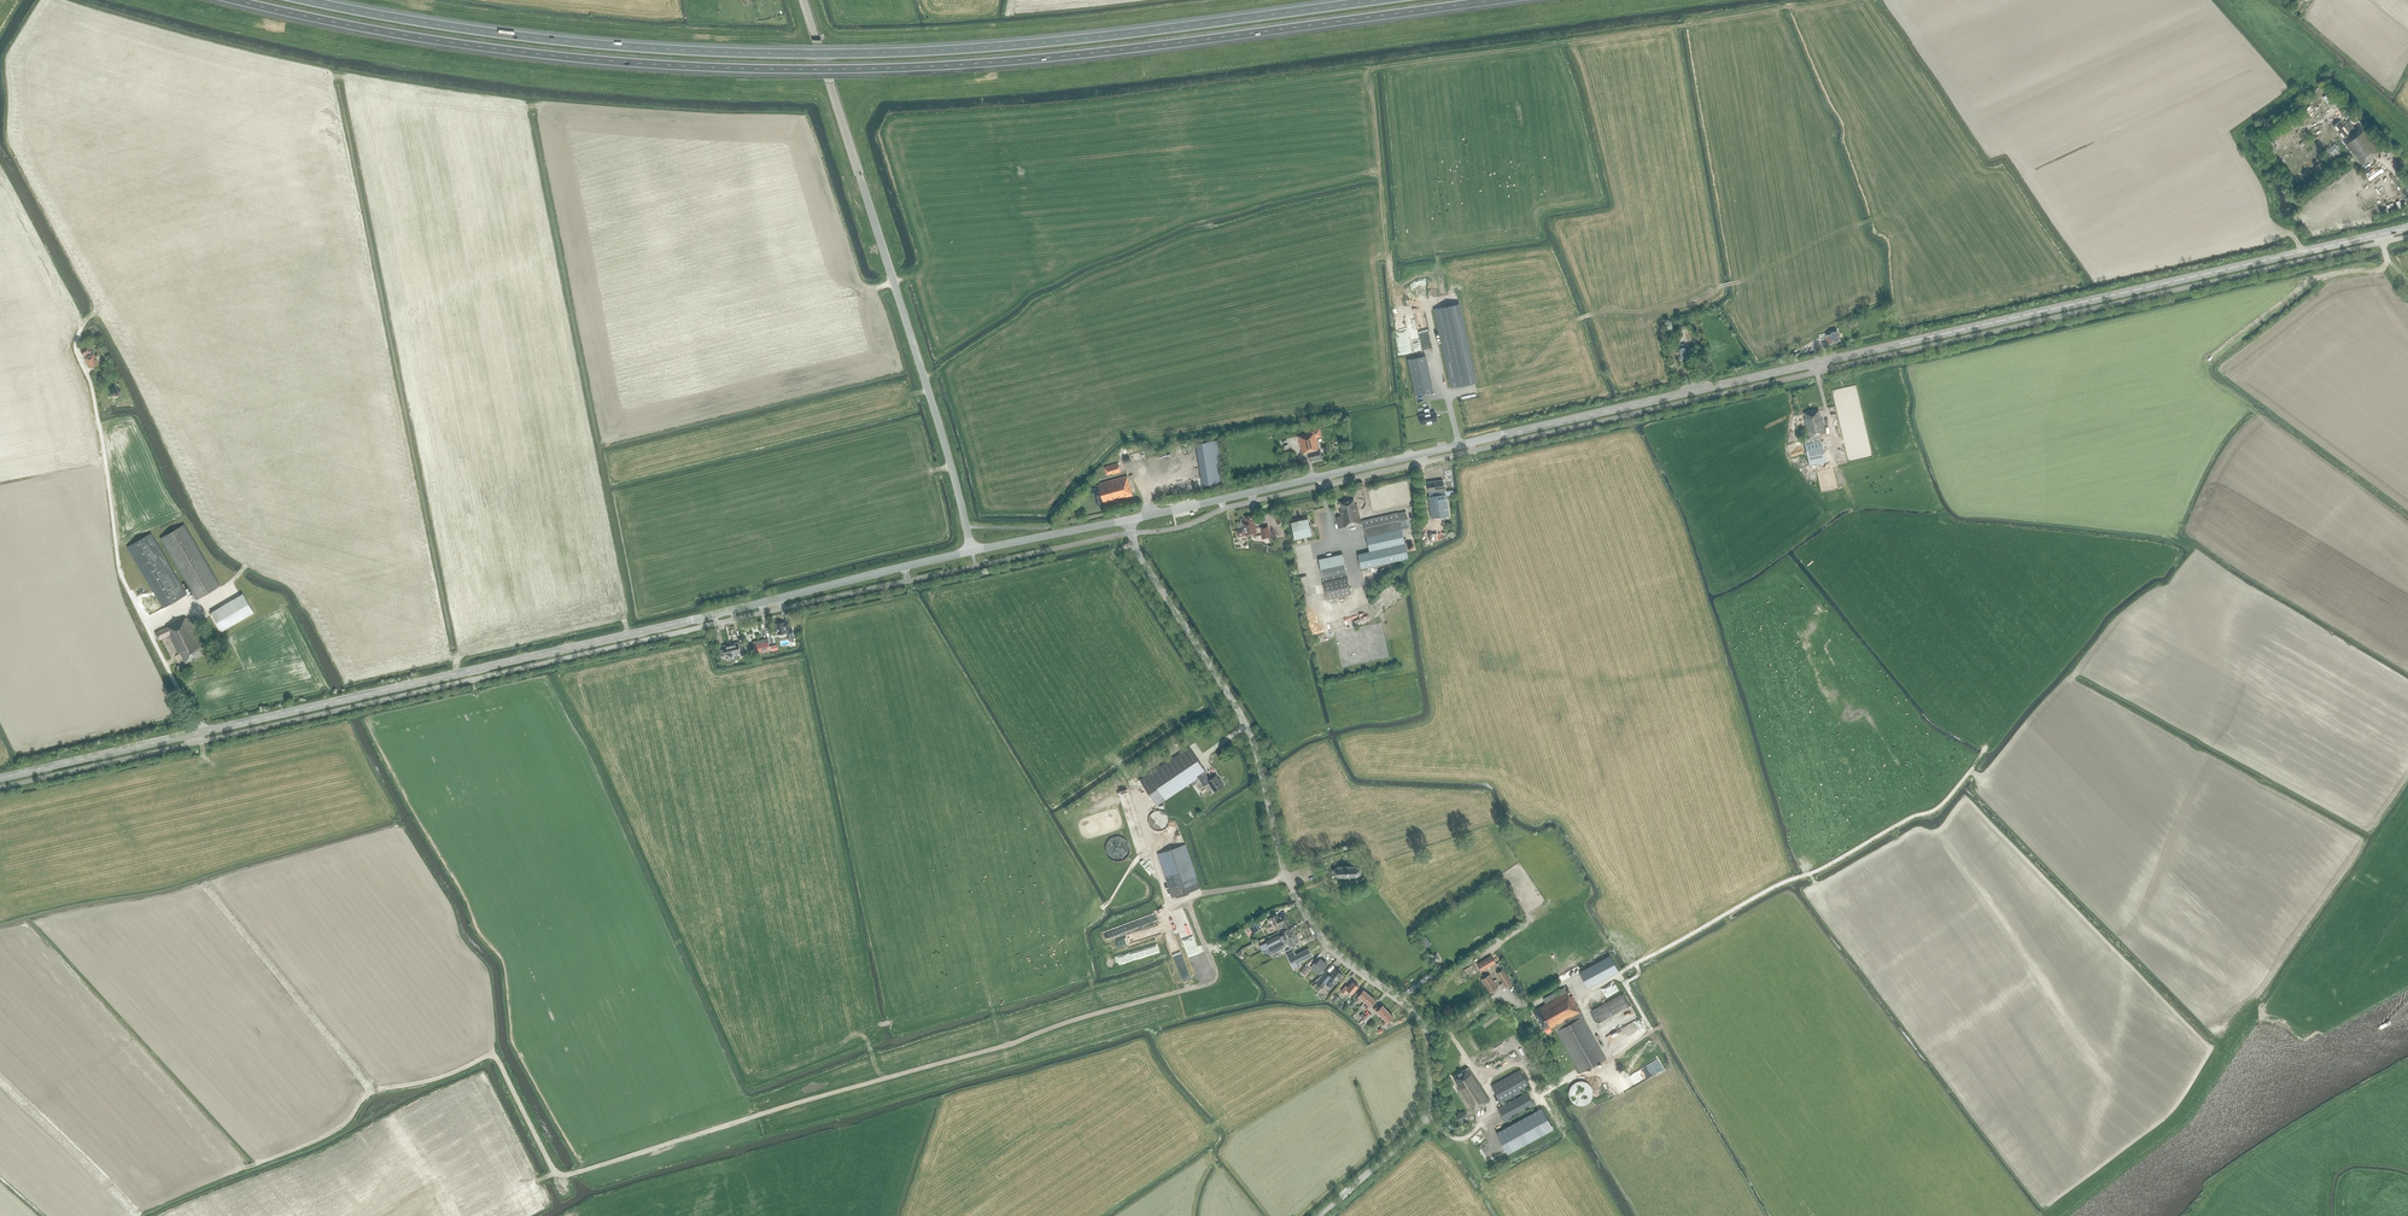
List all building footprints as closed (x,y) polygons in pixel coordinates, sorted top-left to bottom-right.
[(2355,128),(2349,121),(2344,125),(2340,120),(2333,126),(2343,138),(2342,139),(2350,148),(2367,135),(2360,125),(2355,128)] [(2367,135),(2350,148),(2363,166),(2380,152),(2367,135)] [(2335,155),(2341,151),(2334,142),(2329,147),(2335,155)] [(1445,362),(1451,388),(1475,382),(1458,304),(1435,309),(1446,361),(1445,362)] [(1678,331),(1685,329),(1683,322),(1676,324),(1678,331)] [(1833,342),(1840,340),(1838,331),(1831,333),(1831,334),(1826,335),(1825,332),(1823,334),(1819,337),(1820,339),(1827,338),(1828,343),(1833,342)] [(1680,359),(1688,357),(1685,346),(1685,343),(1681,344),(1679,339),(1676,340),(1677,346),(1678,346),(1678,347),(1677,348),(1680,359)] [(1423,344),(1423,349),(1433,349),(1432,340),(1429,340),(1429,344),(1423,344)] [(91,351),(88,346),(81,350),(84,355),(84,357),(90,367),(99,362),(98,362),(92,351),(91,351)] [(1407,360),(1415,396),(1433,392),(1425,356),(1407,360)] [(120,393),(120,392),(119,390),(118,390),(116,389),(115,389),(113,390),(112,391),(111,393),(111,394),(113,397),(116,398),(117,397),(119,396),(120,393)] [(1424,409),(1425,414),(1420,415),(1422,425),(1437,421),(1435,412),(1430,413),(1429,408),(1424,409)] [(1803,439),(1805,444),(1807,454),(1808,457),(1823,454),(1822,451),(1820,441),(1821,441),(1820,434),(1826,433),(1822,418),(1821,419),(1819,409),(1804,413),(1805,418),(1804,418),(1809,438),(1803,439)] [(1319,449),(1316,438),(1321,437),(1319,428),(1311,430),(1312,433),(1298,436),(1302,453),(1309,452),(1311,461),(1322,458),(1319,449)] [(1225,481),(1218,439),(1196,443),(1203,485),(1225,481)] [(1120,472),(1118,463),(1105,467),(1107,475),(1120,472)] [(1090,486),(1096,506),(1101,504),(1133,496),(1127,476),(1090,486)] [(1444,489),(1443,480),(1427,482),(1429,492),(1430,491),(1430,496),(1428,496),(1431,518),(1449,516),(1446,496),(1446,494),(1446,490),(1445,489),(1444,489)] [(1361,524),(1363,523),(1370,552),(1358,554),(1361,568),(1408,558),(1398,512),(1363,520),(1363,521),(1361,521),(1357,504),(1355,505),(1354,499),(1340,503),(1341,510),(1340,510),(1341,516),(1336,517),(1338,528),(1349,526),(1349,527),(1361,524)] [(1255,524),(1256,523),(1255,519),(1254,520),(1252,514),(1244,516),(1245,522),(1242,522),(1244,531),(1243,531),(1241,530),(1238,531),(1237,532),(1238,535),(1240,536),(1243,536),(1244,534),(1245,534),(1245,536),(1258,533),(1257,527),(1255,527),(1255,524)] [(1311,535),(1308,518),(1291,522),(1295,539),(1311,535)] [(192,536),(184,524),(160,539),(167,550),(196,599),(220,585),(192,536)] [(1271,537),(1268,525),(1260,527),(1262,534),(1261,534),(1262,539),(1271,537)] [(151,533),(127,547),(163,608),(187,594),(151,533)] [(1319,559),(1322,577),(1327,599),(1351,594),(1347,576),(1346,572),(1342,554),(1319,559)] [(212,613),(211,614),(220,630),(222,629),(222,631),(254,612),(243,593),(211,612),(212,613)] [(155,633),(159,640),(169,635),(168,634),(169,633),(179,654),(181,653),(185,663),(203,654),(200,648),(201,648),(187,617),(155,633)] [(777,623),(776,624),(778,634),(786,633),(792,632),(790,622),(784,623),(784,622),(780,623),(779,622),(778,623),(777,623)] [(752,641),(755,652),(770,649),(768,638),(752,641)] [(737,652),(740,652),(741,656),(745,655),(743,644),(739,645),(738,642),(733,643),(733,644),(730,644),(734,659),(738,658),(737,652)] [(734,659),(730,644),(728,645),(728,644),(723,645),(723,647),(725,655),(728,654),(729,658),(732,657),(733,659),(734,659)] [(1220,781),(1216,775),(1209,780),(1205,773),(1207,772),(1189,746),(1140,780),(1157,806),(1198,778),(1204,786),(1209,783),(1215,791),(1224,785),(1221,781),(1220,781)] [(1130,855),(1129,837),(1110,838),(1110,856),(1130,855)] [(1157,853),(1172,897),(1201,888),(1186,844),(1157,853)] [(1334,869),(1334,874),(1339,876),(1345,876),(1350,876),(1357,876),(1361,873),(1361,868),(1356,866),(1338,866),(1334,869)] [(1277,914),(1271,917),(1278,930),(1284,927),(1290,924),(1285,913),(1278,917),(1277,914)] [(1249,927),(1254,933),(1260,928),(1255,922),(1249,927)] [(1283,930),(1284,933),(1281,935),(1279,935),(1279,934),(1275,936),(1266,941),(1269,947),(1287,938),(1291,936),(1291,937),(1292,936),(1291,936),(1293,935),(1295,934),(1291,926),(1283,930)] [(1269,947),(1265,949),(1267,953),(1269,952),(1270,954),(1272,953),(1272,954),(1285,947),(1284,945),(1289,942),(1291,946),(1299,942),(1295,934),(1293,935),(1291,936),(1292,936),(1291,937),(1291,936),(1287,938),(1269,947)] [(1124,943),(1122,937),(1114,940),(1117,947),(1122,945),(1122,944),(1124,943)] [(1269,947),(1267,943),(1260,946),(1262,949),(1261,950),(1262,951),(1263,950),(1265,949),(1269,947)] [(1309,948),(1296,955),(1294,951),(1287,954),(1294,969),(1301,966),(1299,962),(1313,955),(1309,948)] [(1482,971),(1496,962),(1491,955),(1477,963),(1482,971)] [(1619,971),(1610,955),(1579,972),(1588,988),(1619,971)] [(1315,964),(1314,963),(1312,966),(1316,969),(1318,966),(1323,970),(1327,964),(1320,958),(1315,964)] [(1306,965),(1300,972),(1299,973),(1303,977),(1304,975),(1310,969),(1306,965)] [(1342,975),(1342,974),(1335,968),(1330,975),(1327,973),(1317,984),(1321,988),(1325,983),(1331,988),(1338,979),(1341,981),(1344,976),(1342,975)] [(1496,972),(1499,976),(1506,987),(1512,983),(1505,972),(1503,968),(1496,972)] [(1500,986),(1496,980),(1494,981),(1493,981),(1490,974),(1487,976),(1481,980),(1486,986),(1489,993),(1497,988),(1497,987),(1500,986)] [(1346,985),(1341,991),(1346,994),(1349,990),(1353,994),(1359,986),(1353,981),(1348,987),(1346,985)] [(1551,1028),(1554,1027),(1572,1059),(1580,1073),(1606,1059),(1580,1012),(1571,996),(1570,997),(1567,991),(1564,988),(1553,994),(1543,999),(1545,1003),(1544,1004),(1545,1005),(1533,1011),(1544,1031),(1550,1027),(1551,1028)] [(1361,998),(1365,1001),(1370,995),(1363,990),(1359,996),(1356,1000),(1358,1002),(1361,998)] [(1337,1005),(1343,998),(1337,993),(1331,1001),(1337,1005)] [(1370,995),(1365,1001),(1368,1004),(1365,1007),(1368,1009),(1371,1006),(1376,1000),(1370,995)] [(1377,1011),(1382,1016),(1388,1011),(1383,1005),(1380,1008),(1377,1006),(1374,1009),(1376,1012),(1377,1011)] [(1388,1011),(1382,1016),(1386,1020),(1382,1023),(1384,1026),(1388,1022),(1394,1017),(1388,1011)] [(1365,1022),(1372,1015),(1369,1013),(1363,1020),(1365,1022)] [(1601,1023),(1607,1034),(1612,1032),(1606,1020),(1601,1023)] [(1458,1090),(1472,1112),(1489,1101),(1468,1067),(1453,1077),(1457,1084),(1460,1089),(1458,1090)] [(1503,1105),(1504,1105),(1503,1102),(1529,1087),(1520,1070),(1491,1085),(1501,1103),(1503,1105)] [(1593,1101),(1592,1080),(1572,1081),(1573,1103),(1593,1101)] [(1527,1092),(1504,1105),(1503,1105),(1498,1108),(1505,1121),(1534,1105),(1527,1092)] [(1542,1108),(1496,1132),(1508,1154),(1554,1129),(1542,1108)] [(1457,1114),(1461,1119),(1469,1114),(1466,1109),(1457,1114)] [(1485,1142),(1475,1149),(1478,1153),(1488,1146),(1485,1142)]
